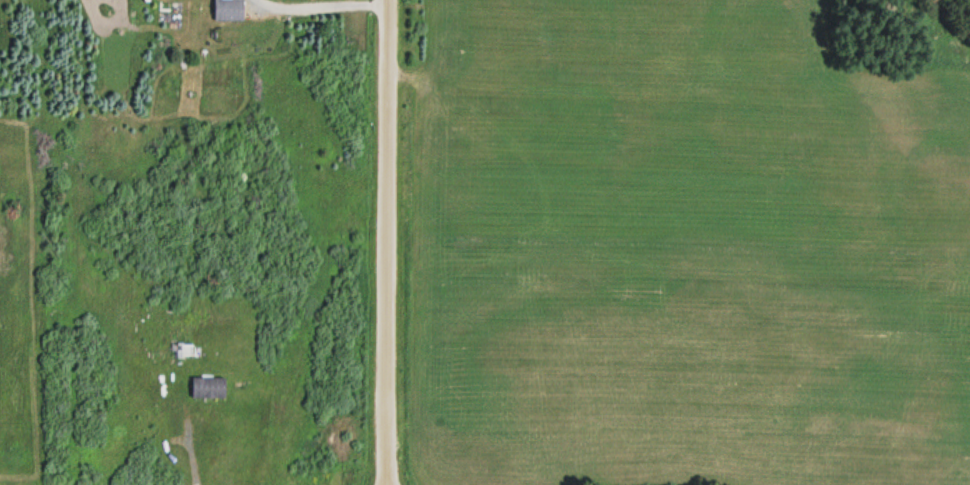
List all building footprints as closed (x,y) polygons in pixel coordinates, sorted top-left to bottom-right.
[(243,22),(243,0),(213,0),(213,22),(243,22)] [(223,377),(191,377),(191,397),(223,397),(223,377)]
